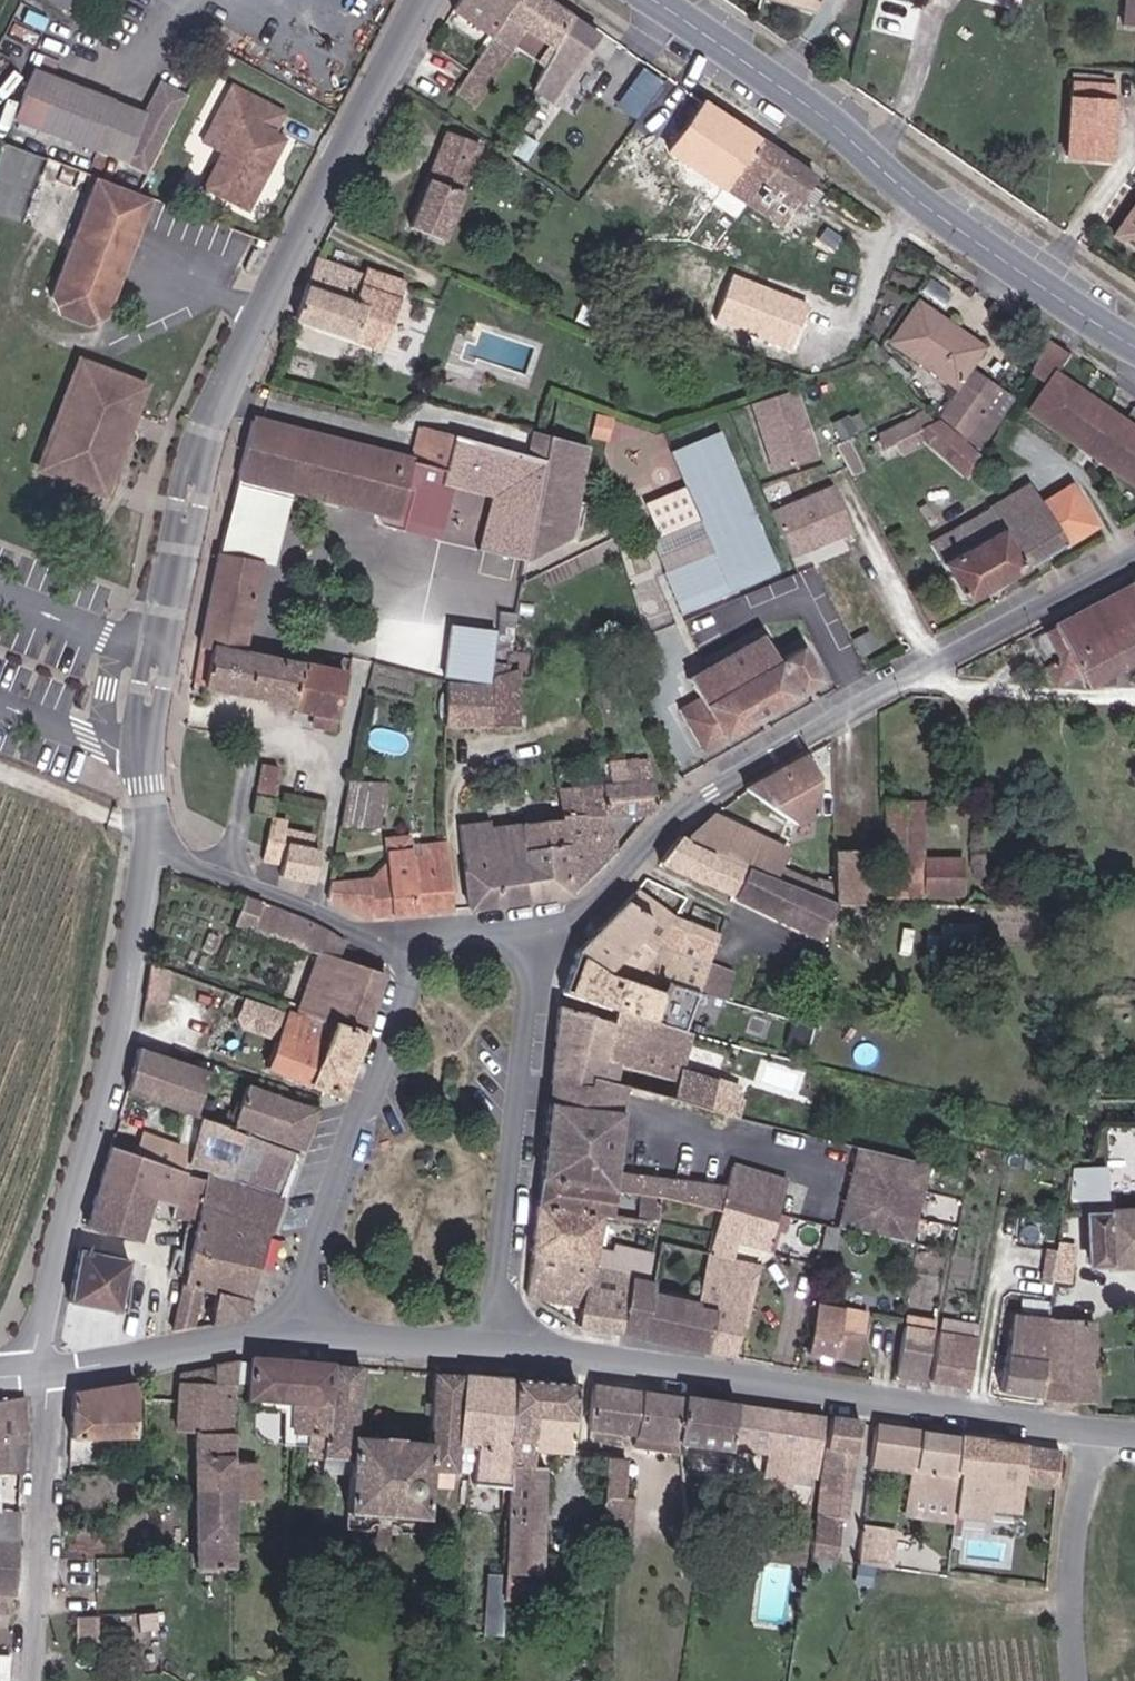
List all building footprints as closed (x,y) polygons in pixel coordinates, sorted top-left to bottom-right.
[(35,1),(49,8),(77,20),(86,0),(35,0),(35,1)] [(518,0),(470,0),(458,17),(493,39),(518,0)] [(541,0),(518,0),(493,39),(509,52),(521,34),(549,52),(570,19),(541,0)] [(833,10),(836,0),(793,0),(833,10)] [(509,52),(493,39),(453,102),(470,113),(509,52)] [(646,64),(621,103),(643,117),(667,77),(646,64)] [(103,153),(122,105),(45,75),(26,123),(103,153)] [(129,162),(156,173),(167,149),(172,137),(191,95),(184,92),(166,82),(151,116),(129,162)] [(1114,165),(1125,92),(1089,87),(1079,159),(1114,165)] [(239,89),(222,127),(240,135),(232,151),(215,191),(261,213),(294,140),(287,137),(297,115),(239,89)] [(706,103),(677,150),(784,220),(813,179),(706,103)] [(151,116),(122,105),(103,153),(129,162),(151,116)] [(214,143),(232,151),(240,135),(222,127),(214,143)] [(172,137),(167,149),(178,155),(184,143),(172,137)] [(477,148),(445,137),(409,235),(438,245),(477,148)] [(146,195),(108,181),(59,299),(67,316),(97,328),(116,319),(163,202),(146,195)] [(634,236),(631,242),(636,245),(639,239),(634,236)] [(650,254),(655,242),(648,239),(642,251),(650,254)] [(318,257),(295,319),(382,349),(407,283),(366,271),(363,275),(318,257)] [(810,305),(735,275),(717,321),(792,350),(810,305)] [(964,385),(967,380),(978,365),(990,347),(925,298),(897,340),(964,385)] [(969,382),(994,402),(1005,390),(978,365),(967,380),(969,381),(969,382)] [(147,405),(139,387),(103,372),(84,380),(52,457),(61,478),(96,491),(117,482),(132,444),(128,441),(137,418),(142,419),(147,405)] [(1091,447),(1116,410),(1112,408),(1062,373),(1037,410),(1085,443),(1091,447)] [(966,434),(994,402),(969,382),(969,381),(942,413),(966,434)] [(785,385),(745,404),(773,464),(813,446),(785,385)] [(929,403),(884,426),(886,433),(880,437),(883,444),(898,439),(908,434),(912,439),(936,427),(934,422),(940,419),(935,408),(929,403)] [(1116,410),(1091,447),(1102,455),(1134,479),(1134,424),(1133,423),(1116,410)] [(620,418),(600,411),(593,431),(613,438),(620,418)] [(848,412),(833,419),(840,434),(855,427),(848,412)] [(980,453),(940,419),(934,422),(936,427),(912,439),(908,434),(898,439),(902,452),(926,439),(966,471),(980,453)] [(417,472),(420,458),(257,423),(244,476),(294,487),(408,511),(415,483),(417,472)] [(661,572),(682,611),(784,559),(715,423),(670,446),(698,516),(709,547),(661,572)] [(875,449),(883,444),(880,437),(886,433),(884,426),(877,429),(879,434),(870,437),(875,449)] [(427,427),(424,439),(455,448),(458,433),(427,427)] [(533,533),(549,453),(458,433),(455,448),(452,465),(449,476),(499,487),(489,544),(530,551),(533,533)] [(452,465),(420,458),(417,472),(427,474),(425,485),(415,483),(408,511),(404,527),(439,533),(449,476),(452,465)] [(831,470),(773,503),(796,546),(854,514),(831,470)] [(427,474),(417,472),(415,483),(425,485),(427,474)] [(244,476),(226,552),(267,558),(278,561),(294,487),(244,476)] [(1024,481),(998,495),(1011,519),(1024,512),(1047,551),(1086,527),(1071,501),(1083,494),(1072,478),(1039,499),(1024,481)] [(1071,501),(1086,527),(1098,521),(1083,494),(1071,501)] [(1011,519),(998,495),(969,512),(981,533),(945,555),(966,595),(1047,551),(1024,512),(1011,519)] [(933,534),(945,555),(981,533),(969,512),(933,534)] [(698,516),(646,542),(661,572),(709,547),(698,516)] [(339,684),(342,671),(250,652),(267,558),(226,552),(203,660),(214,662),(209,683),(298,704),(298,711),(315,713),(323,681),(339,684)] [(1060,627),(1089,684),(1134,659),(1134,589),(1132,585),(1060,627)] [(500,627),(457,622),(451,673),(494,673),(500,627)] [(878,627),(863,635),(871,649),(886,641),(878,627)] [(1054,687),(1089,684),(1060,627),(1055,631),(1067,652),(1070,657),(1046,670),(1054,687)] [(1067,652),(1055,631),(1035,642),(1047,663),(1067,652)] [(776,637),(698,684),(712,706),(695,716),(718,756),(810,701),(808,697),(835,681),(817,648),(792,663),(776,637)] [(214,662),(203,660),(198,682),(209,683),(214,662)] [(450,677),(451,722),(524,717),(529,674),(514,673),(514,662),(499,662),(498,676),(450,677)] [(323,681),(315,713),(320,714),(340,718),(350,673),(342,671),(339,684),(323,681)] [(337,733),(340,718),(320,714),(317,729),(337,733)] [(655,777),(648,778),(638,780),(636,764),(635,752),(604,755),(606,778),(596,779),(575,781),(558,782),(561,819),(567,892),(613,847),(613,813),(651,809),(657,803),(655,777)] [(781,778),(757,794),(804,823),(807,824),(827,810),(831,776),(817,755),(792,771),(796,777),(786,782),(781,778)] [(278,764),(263,760),(254,789),(268,794),(278,764)] [(575,772),(575,781),(596,779),(595,770),(575,772)] [(384,784),(352,779),(340,825),(376,831),(384,784)] [(253,794),(249,810),(268,815),(272,798),(253,794)] [(936,901),(936,898),(938,864),(939,805),(902,804),(899,899),(936,901)] [(278,862),(284,838),(279,838),(283,821),(267,817),(258,856),(278,862)] [(517,861),(519,896),(567,892),(561,819),(526,821),(529,860),(517,861)] [(494,899),(489,821),(457,825),(463,901),(494,899)] [(492,824),(489,821),(494,899),(519,896),(517,861),(529,860),(526,821),(492,824)] [(751,867),(780,881),(794,848),(725,825),(698,843),(720,854),(751,867)] [(287,827),(284,838),(303,844),(306,831),(287,827)] [(303,844),(284,838),(278,862),(276,873),(305,878),(314,846),(303,844)] [(670,863),(707,880),(720,854),(698,843),(691,839),(670,863)] [(370,882),(327,874),(322,893),(374,917),(451,910),(444,841),(414,847),(409,852),(385,856),(387,868),(370,882)] [(720,854),(707,880),(741,896),(751,867),(720,854)] [(780,881),(751,867),(741,896),(828,938),(834,929),(855,937),(857,928),(882,930),(884,904),(886,855),(851,854),(849,901),(827,902),(780,881)] [(938,864),(936,898),(974,899),(975,865),(938,864)] [(627,982),(667,924),(642,882),(578,947),(607,979),(627,982)] [(303,1013),(364,1035),(386,975),(339,957),(341,940),(246,901),(241,925),(304,948),(299,970),(314,976),(303,1013)] [(667,924),(627,982),(700,993),(711,961),(718,939),(667,924)] [(564,995),(616,1013),(615,1015),(689,1036),(700,993),(627,982),(607,979),(578,947),(570,970),(565,988),(564,995)] [(711,961),(700,993),(728,1000),(738,969),(711,961)] [(268,1069),(319,1086),(343,1093),(364,1035),(303,1013),(245,992),(237,1011),(246,1026),(279,1038),(268,1069)] [(551,1094),(618,1105),(619,1097),(652,1102),(705,1114),(708,1097),(711,1086),(678,1077),(687,1041),(689,1036),(615,1015),(613,1027),(562,1009),(551,1094)] [(160,1105),(174,1060),(135,1048),(123,1095),(160,1105)] [(204,1069),(174,1060),(160,1105),(191,1114),(204,1069)] [(241,1081),(229,1121),(237,1123),(299,1143),(313,1104),(241,1081)] [(618,1105),(551,1094),(549,1109),(616,1121),(618,1105)] [(708,1097),(705,1114),(734,1121),(738,1105),(708,1097)] [(616,1121),(549,1109),(540,1174),(611,1187),(642,1193),(662,1197),(663,1187),(604,1174),(616,1121)] [(224,1175),(240,1131),(235,1130),(237,1123),(229,1121),(198,1111),(196,1116),(202,1118),(195,1143),(200,1144),(194,1162),(190,1161),(189,1164),(212,1172),(224,1175)] [(290,1147),(240,1131),(224,1175),(276,1192),(290,1147)] [(162,1168),(186,1174),(189,1164),(190,1161),(193,1149),(185,1146),(184,1152),(168,1147),(162,1168)] [(856,1197),(854,1205),(846,1203),(842,1219),(851,1222),(850,1229),(909,1241),(923,1164),(856,1150),(852,1167),(861,1169),(859,1178),(851,1176),(847,1195),(856,1197)] [(109,1152),(101,1180),(142,1193),(177,1204),(182,1186),(186,1174),(162,1168),(109,1152)] [(1075,1197),(1113,1197),(1113,1163),(1075,1163),(1075,1197)] [(861,1169),(852,1167),(851,1176),(859,1178),(861,1169)] [(749,1207),(756,1174),(725,1168),(717,1200),(725,1201),(749,1207)] [(182,1186),(177,1204),(267,1233),(281,1194),(276,1192),(224,1175),(212,1172),(206,1192),(182,1186)] [(606,1214),(611,1187),(540,1174),(537,1201),(605,1214),(606,1214)] [(778,1179),(756,1174),(749,1207),(772,1211),(778,1179)] [(142,1193),(101,1180),(87,1228),(126,1240),(142,1193)] [(694,1194),(663,1187),(662,1197),(692,1204),(694,1194)] [(153,1196),(142,1193),(126,1240),(138,1243),(153,1196)] [(660,1211),(662,1197),(642,1193),(636,1219),(656,1223),(657,1219),(659,1215),(660,1211)] [(717,1200),(694,1194),(692,1204),(722,1210),(725,1201),(717,1200)] [(856,1197),(847,1195),(846,1203),(854,1205),(856,1197)] [(605,1214),(537,1201),(531,1249),(543,1254),(591,1261),(605,1214)] [(749,1207),(725,1201),(722,1210),(712,1261),(734,1267),(741,1240),(776,1249),(784,1214),(772,1211),(749,1207)] [(176,1275),(160,1328),(185,1324),(199,1286),(214,1291),(204,1321),(238,1316),(267,1233),(177,1204),(174,1214),(186,1218),(181,1232),(191,1234),(176,1275)] [(1134,1265),(1134,1210),(1083,1210),(1082,1265),(1134,1265)] [(651,1252),(656,1223),(636,1219),(633,1218),(627,1248),(651,1252)] [(851,1222),(842,1219),(840,1228),(850,1229),(851,1222)] [(1047,1244),(1046,1279),(1072,1279),(1073,1244),(1047,1244)] [(914,1256),(921,1257),(922,1246),(916,1245),(914,1256)] [(81,1247),(67,1300),(115,1315),(131,1262),(81,1247)] [(531,1249),(524,1299),(579,1309),(591,1261),(543,1254),(531,1249)] [(579,1309),(575,1329),(631,1339),(643,1285),(644,1280),(636,1278),(638,1268),(591,1261),(579,1309)] [(712,1261),(701,1310),(692,1350),(715,1354),(732,1276),(734,1267),(712,1261)] [(732,1276),(715,1354),(738,1359),(756,1282),(732,1276)] [(631,1339),(661,1345),(670,1305),(666,1303),(669,1289),(643,1285),(631,1339)] [(864,1310),(815,1302),(807,1356),(856,1363),(864,1310)] [(661,1345),(692,1350),(701,1310),(670,1305),(661,1345)] [(998,1392),(1035,1395),(1046,1316),(1011,1309),(998,1392)] [(1046,1320),(1035,1395),(1092,1399),(1093,1324),(1046,1320)] [(941,1322),(939,1339),(975,1343),(977,1327),(941,1322)] [(917,1323),(915,1333),(934,1335),(935,1325),(917,1323)] [(907,1380),(927,1383),(934,1335),(915,1333),(907,1380)] [(968,1387),(975,1343),(939,1339),(932,1383),(968,1387)] [(316,1404),(315,1452),(330,1452),(331,1439),(343,1439),(346,1367),(270,1364),(270,1403),(279,1403),(316,1404)] [(477,1485),(477,1376),(445,1372),(439,1449),(371,1446),(376,1368),(346,1367),(343,1439),(331,1439),(330,1452),(342,1452),(343,1459),(374,1462),(369,1536),(448,1538),(451,1484),(477,1485)] [(501,1486),(503,1379),(477,1376),(477,1485),(489,1485),(501,1486)] [(530,1383),(503,1379),(501,1486),(501,1499),(528,1501),(530,1383)] [(68,1385),(65,1438),(139,1431),(135,1380),(68,1385)] [(530,1383),(528,1501),(527,1536),(527,1549),(527,1567),(526,1577),(552,1578),(564,1474),(553,1471),(554,1455),(589,1460),(598,1392),(530,1383)] [(216,1490),(254,1487),(254,1466),(255,1410),(219,1409),(218,1389),(192,1389),(195,1426),(213,1426),(216,1490)] [(691,1445),(696,1405),(611,1394),(608,1434),(691,1445)] [(316,1404),(279,1403),(279,1412),(306,1412),(305,1452),(315,1452),(316,1404)] [(814,1419),(696,1405),(691,1445),(778,1454),(774,1492),(805,1496),(809,1460),(814,1419)] [(0,1410),(0,1477),(25,1476),(28,1407),(0,1410)] [(831,1462),(836,1425),(814,1419),(809,1460),(831,1462)] [(870,1436),(837,1432),(835,1471),(856,1471),(867,1471),(870,1436)] [(967,1511),(972,1450),(924,1444),(886,1439),(883,1483),(929,1488),(929,1508),(967,1511)] [(1037,1457),(972,1450),(967,1511),(966,1522),(999,1525),(1000,1514),(1030,1518),(1037,1457)] [(615,1535),(633,1537),(644,1461),(623,1459),(615,1535)] [(254,1466),(254,1487),(256,1507),(278,1508),(278,1468),(254,1466)] [(254,1487),(216,1490),(221,1573),(246,1573),(247,1589),(260,1589),(256,1507),(254,1487)] [(21,1549),(23,1522),(0,1522),(0,1548),(21,1549)] [(839,1566),(841,1529),(826,1529),(823,1566),(839,1566)] [(527,1549),(527,1536),(517,1535),(517,1549),(527,1549)] [(808,1542),(806,1556),(819,1557),(822,1538),(809,1537),(808,1542)] [(794,1541),(792,1555),(806,1556),(808,1542),(794,1541)] [(18,1606),(21,1549),(0,1548),(0,1605),(18,1606)] [(878,1549),(877,1565),(909,1571),(910,1554),(878,1549)] [(819,1557),(806,1556),(792,1555),(792,1565),(818,1568),(819,1557)] [(877,1565),(875,1585),(907,1590),(909,1571),(877,1565)] [(526,1577),(527,1567),(515,1567),(515,1587),(526,1588),(526,1577)] [(18,1606),(0,1605),(0,1623),(17,1623),(18,1606)] [(108,1612),(89,1613),(91,1635),(109,1633),(108,1612)] [(498,1614),(498,1625),(507,1625),(508,1613),(498,1614)] [(0,1656),(0,1680),(9,1680),(10,1657),(0,1656)]
